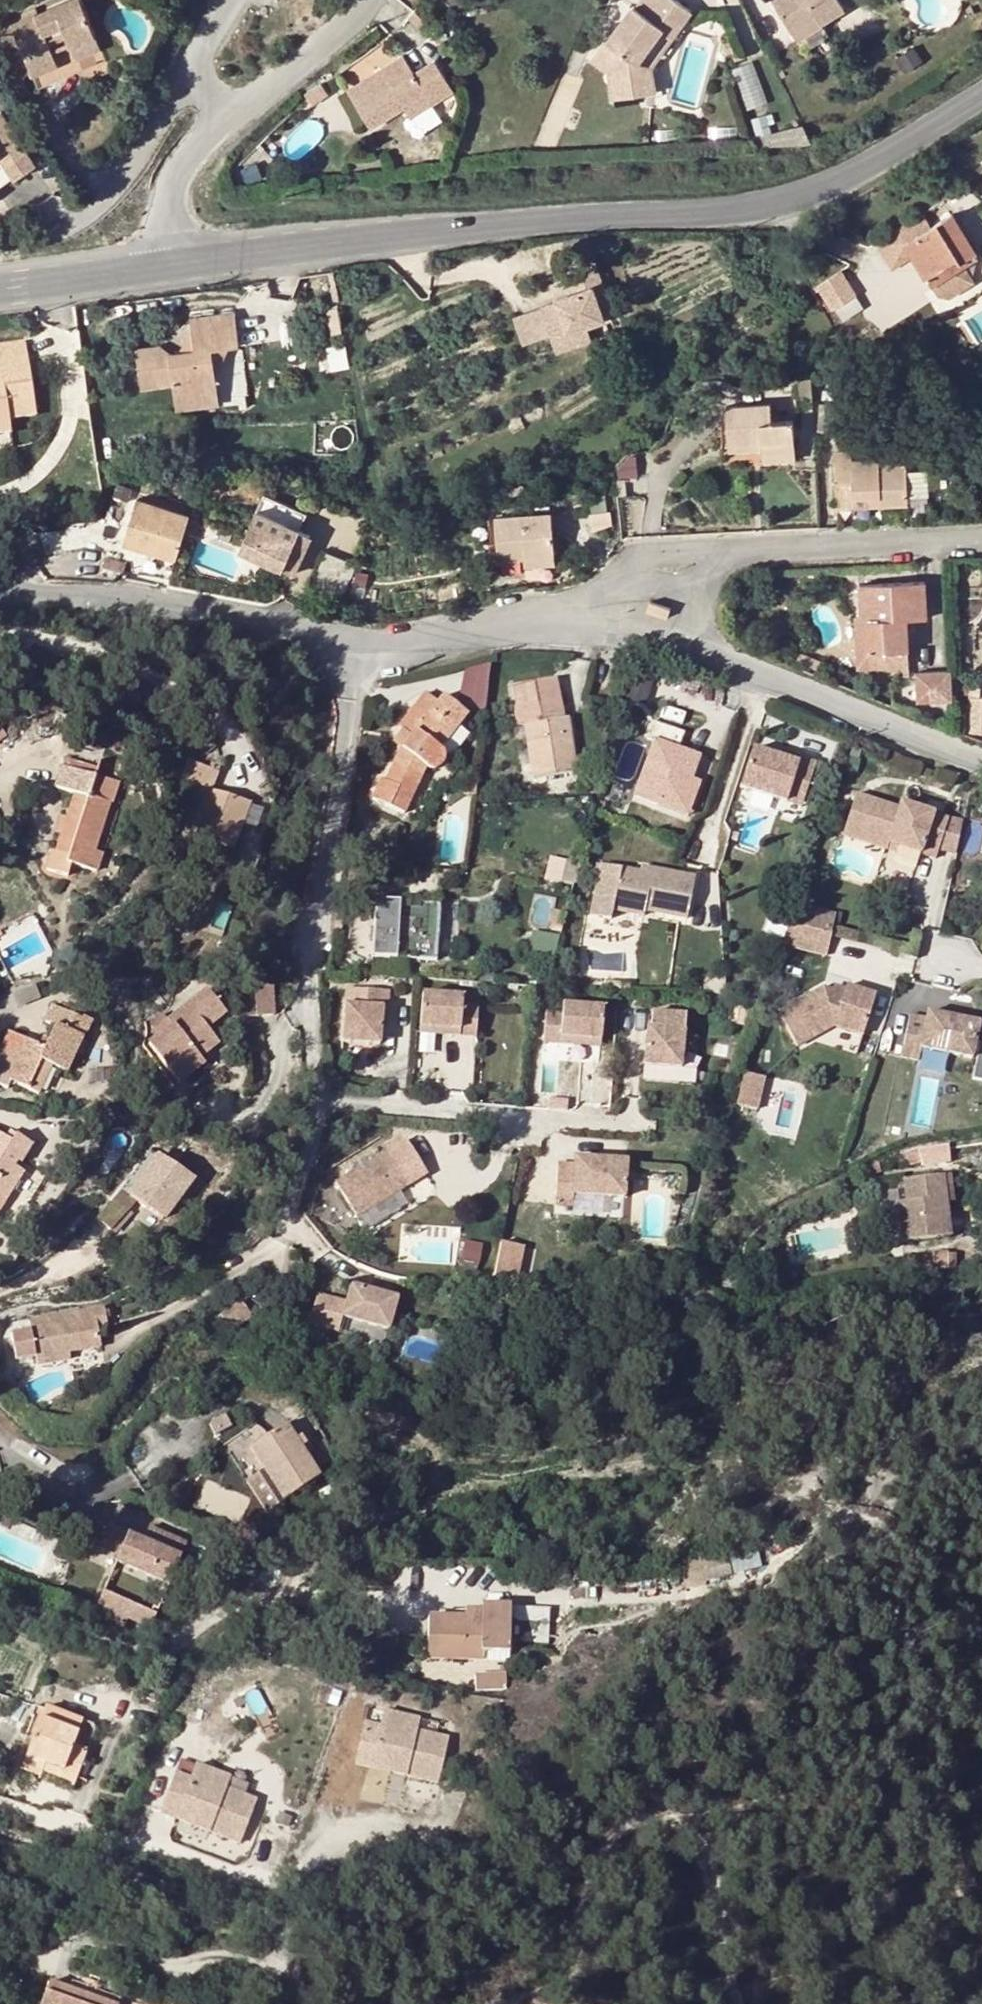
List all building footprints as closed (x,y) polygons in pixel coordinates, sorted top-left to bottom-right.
[(14,26),(34,74),(59,63),(54,50),(95,33),(82,0),(76,0),(14,26)] [(649,95),(644,63),(676,18),(687,26),(698,11),(683,0),(648,0),(643,7),(639,7),(615,41),(610,41),(596,59),(615,72),(618,99),(649,95)] [(828,22),(853,4),(850,0),(781,0),(801,32),(824,17),(828,22)] [(830,25),(828,22),(824,17),(801,32),(806,40),(830,25)] [(660,65),(687,26),(676,18),(644,63),(649,95),(663,92),(660,65)] [(59,63),(34,74),(40,86),(82,69),(79,59),(102,48),(95,33),(54,50),(59,63)] [(408,57),(353,91),(376,128),(410,108),(432,94),(440,104),(462,90),(441,60),(421,72),(408,57)] [(753,59),(734,68),(751,110),(771,101),(753,59)] [(432,94),(410,108),(418,118),(440,104),(432,94)] [(0,116),(0,154),(18,178),(37,165),(2,115),(0,116)] [(950,294),(963,284),(948,261),(957,256),(964,257),(975,250),(950,211),(903,242),(936,293),(950,294)] [(957,256),(964,266),(979,255),(975,250),(964,257),(957,256)] [(964,266),(957,256),(948,261),(963,284),(974,279),(964,266)] [(553,324),(568,316),(566,311),(598,295),(588,277),(581,278),(576,267),(550,281),(553,288),(545,292),(547,298),(541,300),(553,324)] [(842,320),(866,306),(844,268),(819,282),(842,320)] [(160,345),(137,348),(143,386),(174,382),(176,398),(202,394),(202,388),(219,386),(217,376),(214,348),(230,346),(240,345),(236,312),(192,318),(196,350),(171,352),(160,345)] [(926,324),(910,333),(917,343),(932,334),(926,324)] [(12,432),(10,417),(8,402),(35,398),(27,341),(0,345),(0,433),(12,432)] [(217,376),(230,346),(214,348),(217,376)] [(221,402),(219,386),(202,388),(202,394),(176,398),(178,408),(221,402)] [(37,413),(35,398),(8,402),(10,417),(37,413)] [(820,405),(821,430),(851,429),(850,404),(820,405)] [(727,407),(729,440),(762,439),(763,447),(763,451),(790,449),(789,436),(795,437),(795,421),(774,421),(773,405),(727,407)] [(762,439),(729,440),(729,449),(763,447),(762,439)] [(790,449),(763,451),(763,463),(796,461),(796,449),(790,449)] [(855,497),(871,497),(881,497),(881,506),(908,505),(908,467),(881,468),(880,460),(854,460),(854,451),(836,451),(838,509),(855,508),(855,497)] [(929,508),(928,466),(909,467),(910,508),(929,508)] [(267,485),(241,549),(283,567),(288,556),(300,560),(314,526),(304,521),(311,504),(267,485)] [(881,497),(871,497),(871,507),(881,506),(881,497)] [(125,543),(177,559),(191,514),(139,498),(125,543)] [(499,559),(525,557),(556,556),(554,513),(496,517),(499,559)] [(556,556),(525,557),(525,566),(556,564),(556,556)] [(858,617),(860,653),(881,652),(882,669),(911,667),(909,619),(928,618),(926,581),(861,584),(863,616),(858,617)] [(651,604),(647,614),(667,620),(670,611),(651,604)] [(860,670),(882,669),(881,652),(860,653),(860,670)] [(463,666),(462,704),(487,704),(488,667),(463,666)] [(953,671),(918,672),(919,702),(954,701),(953,671)] [(539,702),(561,699),(558,678),(515,685),(518,704),(515,706),(518,726),(527,725),(535,779),(578,772),(569,717),(564,717),(542,721),(539,702)] [(633,678),(630,690),(640,692),(643,680),(633,678)] [(594,681),(590,695),(604,699),(608,684),(594,681)] [(374,798),(407,812),(425,768),(431,771),(436,771),(442,768),(445,762),(444,754),(442,749),(468,715),(445,696),(440,703),(427,693),(401,726),(405,729),(412,736),(402,749),(388,781),(382,779),(374,798)] [(971,732),(981,731),(981,695),(969,696),(971,732)] [(542,721),(564,717),(561,699),(539,702),(542,721)] [(649,738),(656,741),(635,795),(659,804),(663,793),(683,801),(692,778),(700,757),(679,750),(685,733),(655,722),(649,738)] [(395,743),(402,749),(412,736),(405,729),(395,743)] [(632,742),(620,773),(636,779),(648,748),(632,742)] [(806,792),(816,761),(800,756),(798,761),(782,756),(753,747),(741,784),(787,800),(791,787),(806,792)] [(800,756),(784,750),(782,756),(798,761),(800,756)] [(197,785),(181,832),(194,836),(232,850),(248,804),(211,790),(217,772),(188,760),(181,779),(197,785)] [(73,794),(66,820),(71,822),(65,840),(60,839),(55,854),(52,853),(46,871),(69,877),(71,867),(98,874),(104,855),(96,852),(110,805),(91,799),(97,779),(61,768),(55,788),(73,794)] [(683,801),(679,812),(688,815),(702,783),(692,778),(683,801)] [(116,784),(97,779),(91,799),(110,805),(116,784)] [(806,792),(791,787),(787,800),(802,805),(806,792)] [(663,793),(659,804),(679,812),(683,801),(663,793)] [(899,808),(855,794),(842,835),(885,849),(887,842),(899,846),(935,858),(947,818),(901,802),(899,808)] [(947,818),(938,849),(956,852),(961,822),(947,818)] [(66,820),(60,839),(65,840),(71,822),(66,820)] [(194,836),(181,832),(176,845),(189,850),(194,836)] [(887,842),(885,849),(896,853),(899,846),(887,842)] [(551,857),(548,878),(575,882),(578,861),(551,857)] [(603,863),(593,914),(613,917),(615,908),(646,914),(647,909),(688,917),(696,875),(652,867),(651,872),(642,870),(603,863)] [(411,948),(432,951),(436,908),(426,906),(395,903),(396,895),(378,893),(375,921),(392,923),(389,952),(410,955),(411,948)] [(427,898),(396,895),(395,903),(426,906),(427,898)] [(796,904),(790,921),(833,931),(837,914),(796,904)] [(459,937),(459,909),(439,909),(438,937),(459,937)] [(790,921),(783,945),(826,955),(833,931),(790,921)] [(411,948),(410,955),(409,962),(431,964),(432,951),(411,948)] [(725,973),(705,975),(706,996),(726,997),(725,973)] [(777,1012),(795,1046),(833,1025),(862,1035),(875,994),(846,984),(843,992),(822,986),(777,1012)] [(273,986),(256,987),(258,1017),(275,1016),(273,986)] [(343,1041),(360,1043),(366,989),(347,988),(343,1041)] [(150,1042),(180,1081),(205,1063),(200,1057),(189,1042),(227,1014),(209,989),(170,1019),(174,1024),(150,1042)] [(390,991),(366,989),(360,1043),(380,1045),(381,1024),(382,1008),(389,1009),(390,991)] [(423,995),(421,1026),(445,1028),(444,1037),(477,1039),(480,1009),(462,1008),(462,997),(423,995)] [(29,1090),(41,1063),(51,1067),(68,1074),(83,1038),(87,1037),(94,1020),(86,1016),(84,1018),(54,1004),(47,1020),(56,1024),(46,1047),(23,1038),(16,1053),(0,1046),(0,1078),(29,1090)] [(574,1038),(602,1041),(604,1009),(563,1006),(563,1014),(546,1014),(543,1044),(573,1046),(574,1038)] [(388,1025),(389,1009),(382,1008),(381,1024),(388,1025)] [(980,1023),(928,1012),(926,1019),(909,1015),(900,1056),(917,1059),(920,1048),(972,1059),(980,1023)] [(684,1016),(653,1013),(652,1029),(647,1028),(643,1065),(680,1069),(684,1016)] [(445,1028),(421,1026),(420,1035),(444,1037),(445,1028)] [(208,1028),(189,1042),(200,1057),(219,1043),(208,1028)] [(574,1038),(573,1046),(601,1049),(602,1041),(574,1038)] [(39,1094),(51,1067),(41,1063),(29,1090),(39,1094)] [(759,1108),(766,1075),(744,1070),(737,1103),(759,1108)] [(23,1173),(14,1167),(18,1161),(22,1162),(32,1144),(13,1132),(8,1139),(0,1134),(0,1211),(23,1173)] [(389,1149),(337,1180),(358,1215),(410,1183),(389,1149)] [(193,1181),(152,1150),(122,1191),(97,1218),(112,1232),(138,1202),(163,1221),(193,1181)] [(632,1159),(580,1155),(580,1161),(563,1160),(560,1203),(578,1204),(579,1187),(630,1190),(632,1159)] [(944,1176),(937,1177),(940,1197),(946,1196),(944,1176)] [(940,1197),(937,1177),(905,1180),(906,1201),(900,1202),(904,1241),(944,1237),(950,1236),(946,1196),(940,1197)] [(519,1283),(527,1244),(502,1239),(494,1277),(519,1283)] [(326,1301),(318,1331),(348,1338),(352,1323),(398,1334),(405,1303),(358,1291),(354,1308),(326,1301)] [(225,1312),(236,1329),(256,1315),(245,1298),(225,1312)] [(107,1327),(104,1307),(32,1318),(33,1328),(14,1330),(17,1356),(36,1354),(38,1363),(71,1359),(70,1352),(101,1348),(98,1328),(107,1327)] [(285,1423),(267,1436),(302,1488),(320,1476),(285,1423)] [(246,1476),(259,1470),(247,1443),(264,1436),(260,1427),(229,1440),(246,1476)] [(285,1499),(302,1488),(267,1436),(251,1447),(285,1499)] [(108,1527),(99,1547),(118,1555),(116,1562),(169,1585),(187,1545),(149,1528),(142,1542),(108,1527)] [(729,1562),(701,1565),(703,1582),(731,1578),(729,1562)] [(104,1590),(98,1604),(151,1627),(157,1612),(104,1590)] [(427,1658),(484,1659),(483,1653),(510,1653),(510,1606),(482,1606),(482,1611),(482,1618),(465,1618),(428,1617),(427,1658)] [(507,1675),(478,1679),(480,1694),(509,1690),(507,1675)] [(45,1706),(40,1719),(77,1733),(73,1745),(87,1751),(97,1726),(45,1706)] [(361,1735),(354,1766),(371,1770),(374,1758),(408,1766),(405,1778),(437,1786),(447,1741),(416,1734),(418,1723),(382,1714),(379,1729),(377,1739),(361,1735)] [(75,1782),(87,1751),(73,1745),(77,1733),(40,1719),(26,1757),(45,1764),(42,1770),(75,1782)] [(379,1729),(364,1726),(361,1735),(377,1739),(379,1729)] [(45,1764),(26,1757),(22,1769),(41,1775),(42,1770),(45,1764)] [(374,1758),(371,1770),(405,1778),(408,1766),(374,1758)] [(209,1833),(240,1845),(255,1802),(226,1791),(230,1780),(195,1767),(190,1781),(175,1776),(160,1815),(176,1821),(180,1809),(213,1821),(209,1833)] [(180,1809),(176,1821),(209,1833),(213,1821),(180,1809)] [(42,2003),(114,2003),(49,1981),(42,2003)]
